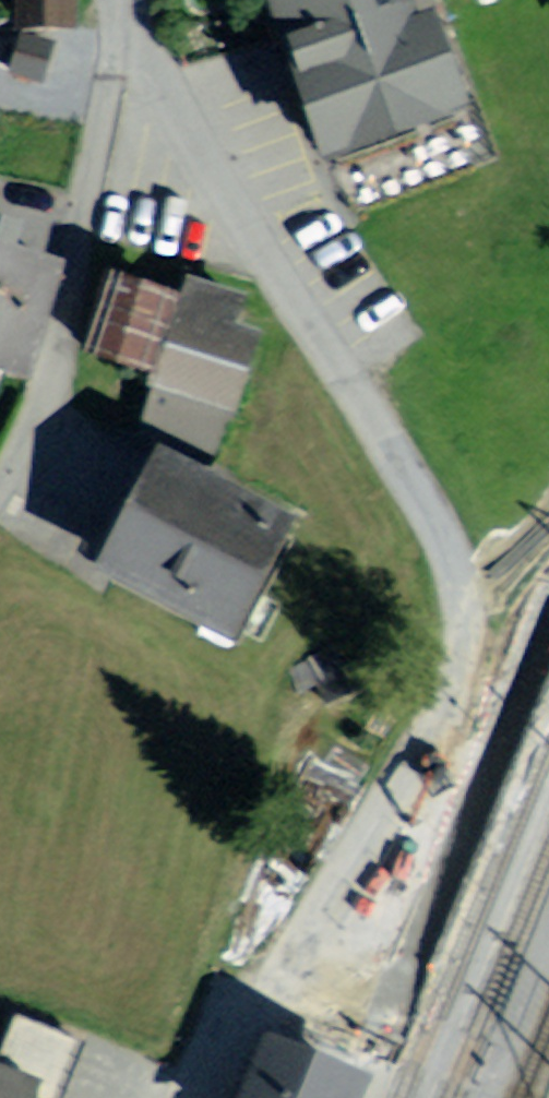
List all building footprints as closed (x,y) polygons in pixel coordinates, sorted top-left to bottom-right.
[(31,20),(70,20),(70,0),(31,0),(31,20)] [(298,56),(336,160),(469,110),(437,25),(417,33),(404,0),(277,0),(298,56)] [(44,81),(44,45),(19,45),(19,81),(44,81)] [(240,303),(187,286),(156,383),(230,408),(252,341),(230,334),(240,303)] [(145,369),(166,304),(121,289),(99,354),(145,369)] [(285,542),(156,480),(138,519),(112,573),(241,635),(285,542)] [(548,1010),(548,878),(459,1097),(513,1097),(548,1010)] [(271,1055),(254,1097),(356,1097),(359,1091),(271,1055)]
